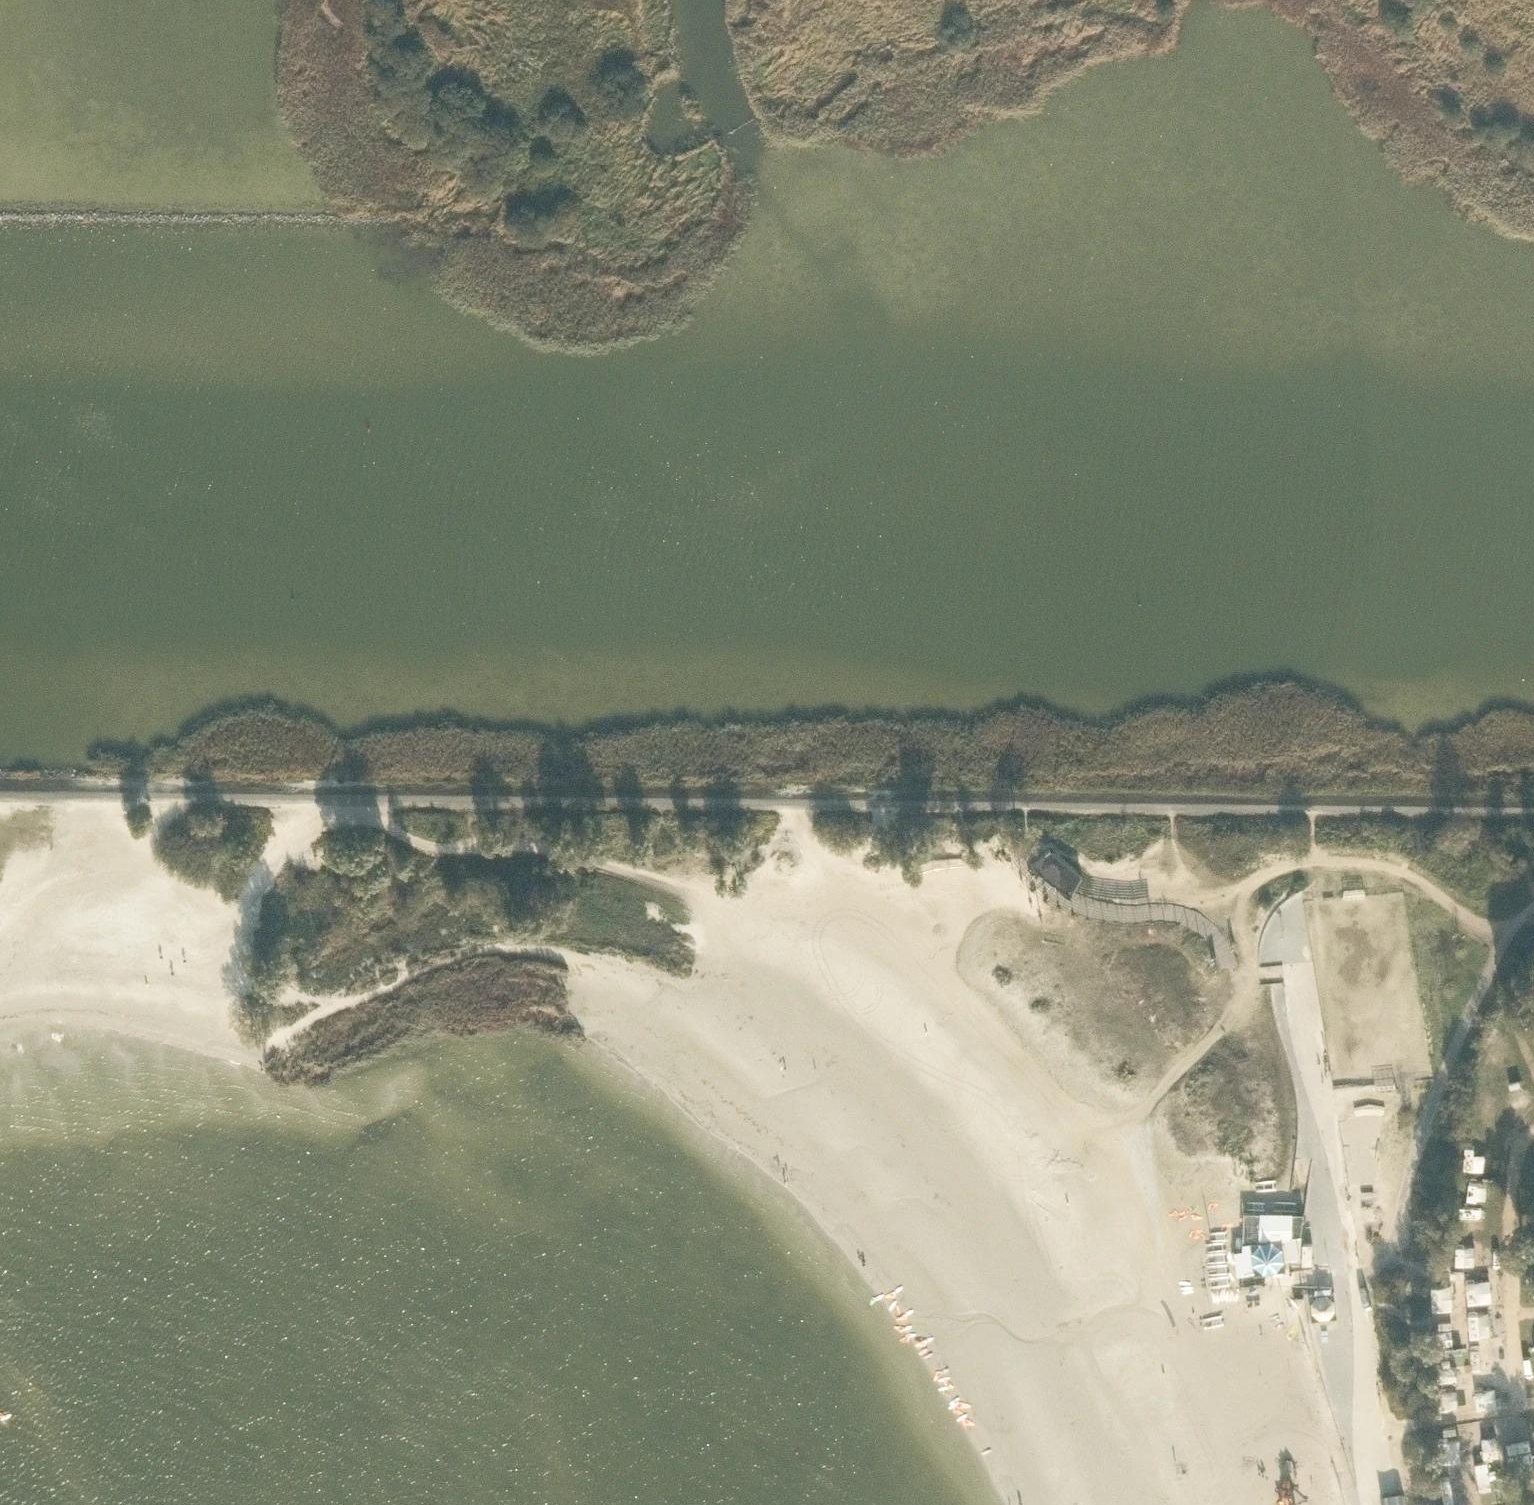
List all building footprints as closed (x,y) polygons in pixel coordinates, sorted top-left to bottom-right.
[(1033,860),(1030,863),(1069,896),(1072,891),(1081,873),(1050,847),(1033,860)] [(1252,1241),(1256,1274),(1287,1270),(1286,1260),(1302,1258),(1303,1235),(1305,1213),(1291,1213),(1263,1212),(1262,1240),(1252,1241)] [(1488,1297),(1511,1297),(1511,1266),(1488,1266),(1488,1297)] [(1311,1293),(1313,1318),(1338,1315),(1335,1291),(1311,1293)] [(1500,1338),(1477,1340),(1479,1364),(1502,1363),(1500,1338)] [(1473,1437),(1491,1432),(1485,1412),(1468,1417),(1473,1437)] [(1500,1422),(1503,1445),(1530,1442),(1527,1419),(1500,1422)] [(1442,1451),(1463,1450),(1462,1428),(1441,1429),(1442,1451)] [(1401,1496),(1386,1500),(1388,1504),(1403,1504),(1401,1496)]
